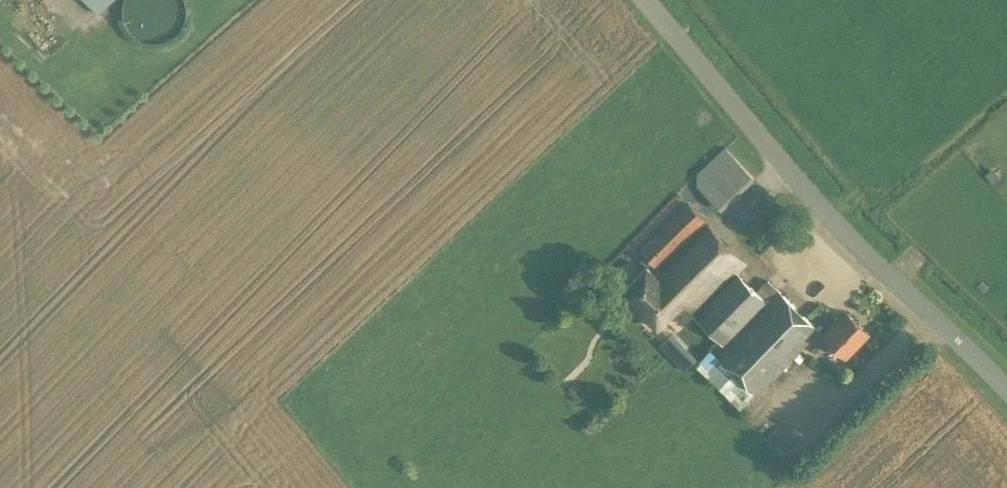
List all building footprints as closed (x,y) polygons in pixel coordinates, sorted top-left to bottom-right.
[(97,13),(111,0),(85,0),(97,13)] [(185,4),(185,0),(125,0),(124,4),(125,10),(127,16),(132,25),(136,29),(143,33),(149,34),(153,35),(159,35),(165,33),(171,30),(175,27),(180,22),(183,17),(185,11),(185,5),(185,4)] [(726,148),(698,173),(698,186),(722,212),(754,178),(726,148)] [(745,263),(689,204),(642,251),(653,262),(623,292),(659,329),(684,304),(693,313),(745,263)] [(719,339),(710,349),(755,393),(757,395),(812,339),(825,351),(832,344),(846,357),(869,334),(848,313),(837,324),(835,322),(823,333),(768,281),(756,293),(738,274),(696,316),(719,339)] [(685,370),(697,359),(673,334),(661,345),(685,370)]
